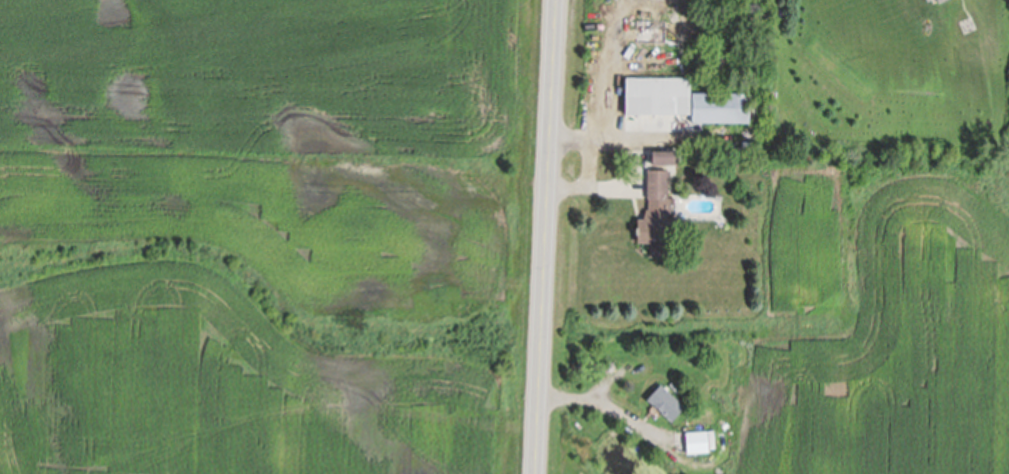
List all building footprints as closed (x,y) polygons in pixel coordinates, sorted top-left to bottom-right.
[(626,78),(691,78),(691,114),(626,114),(626,78)] [(692,93),(750,93),(749,123),(692,122),(692,93)] [(652,152),(678,151),(678,164),(652,164),(652,152)] [(648,199),(648,170),(668,170),(668,198),(674,198),(674,218),(673,218),(673,233),(675,233),(675,257),(650,257),(650,243),(637,243),(637,219),(643,219),(646,210),(648,210),(648,199)] [(661,385),(685,407),(672,422),(648,400),(661,385)] [(686,432),(705,431),(705,425),(714,425),(714,431),(708,431),(709,452),(688,453),(686,432)]
